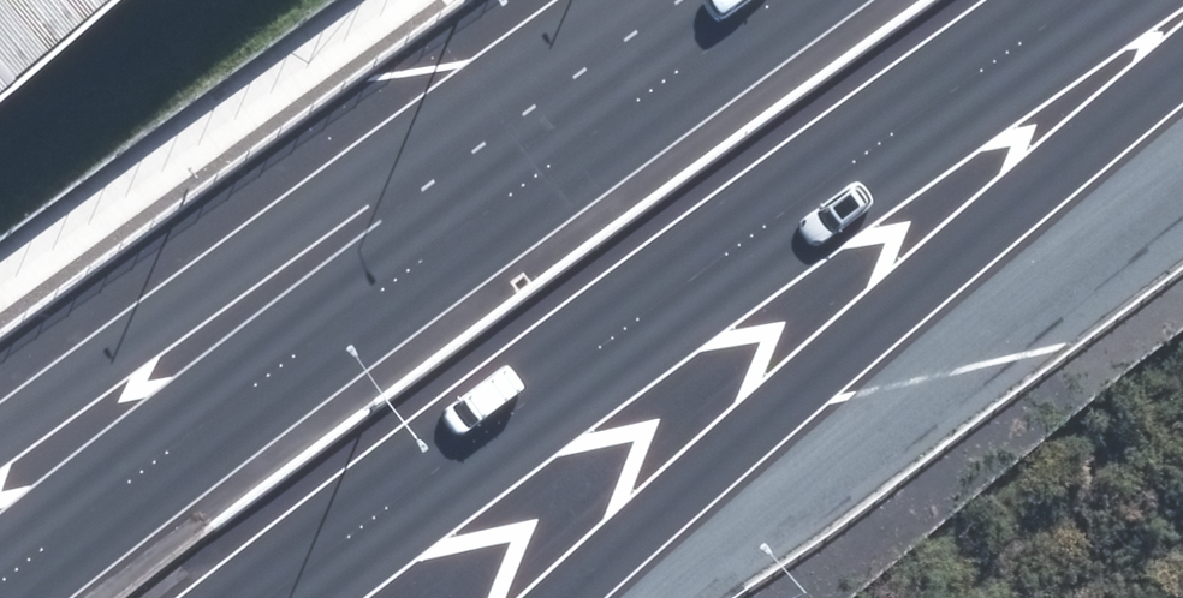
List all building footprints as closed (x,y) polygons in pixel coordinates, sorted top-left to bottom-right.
[(140,0),(0,0),(0,113),(140,0)]
